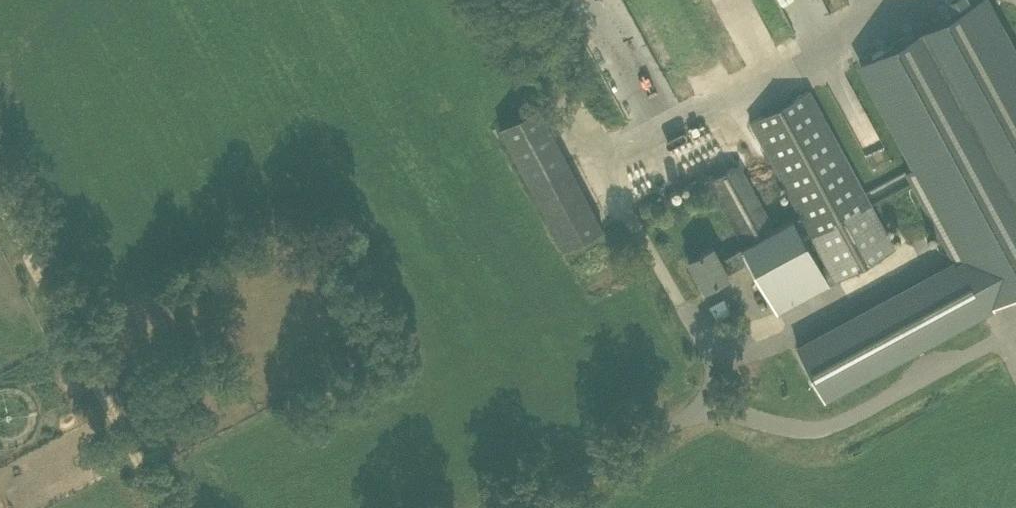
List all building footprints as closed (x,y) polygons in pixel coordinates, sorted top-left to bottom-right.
[(797,348),(823,395),(1015,291),(1015,59),(984,0),(974,0),(861,61),(916,164),(905,170),(955,263),(797,348)] [(806,226),(799,230),(793,218),(775,227),(740,163),(707,180),(708,181),(709,181),(744,244),(741,245),(742,246),(719,259),(712,245),(688,258),(705,288),(728,275),(727,273),(750,261),(778,310),(893,248),(808,90),(749,122),(806,226)] [(603,229),(567,159),(539,106),(500,126),(528,180),(564,249),(603,229)]
